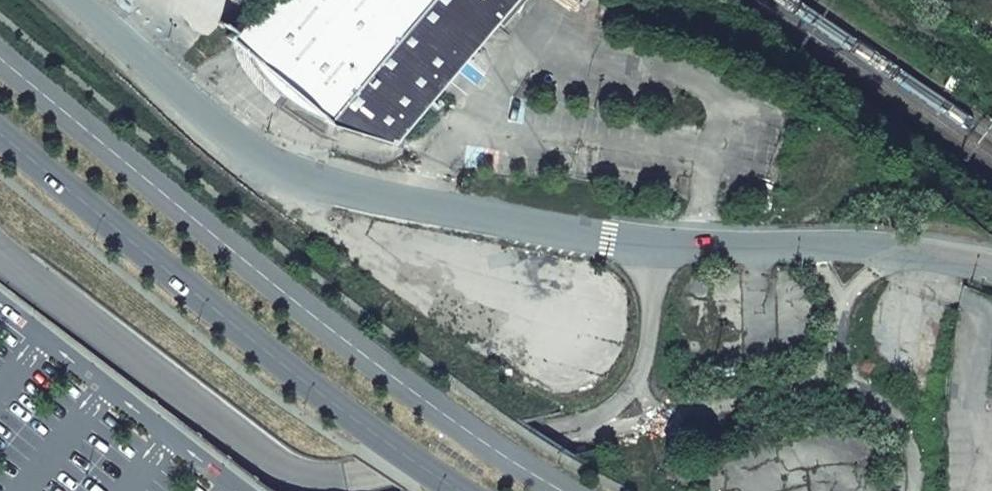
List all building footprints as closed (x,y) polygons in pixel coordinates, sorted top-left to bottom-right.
[(322,122),(384,143),(513,0),(257,0),(225,37),(322,122)]
